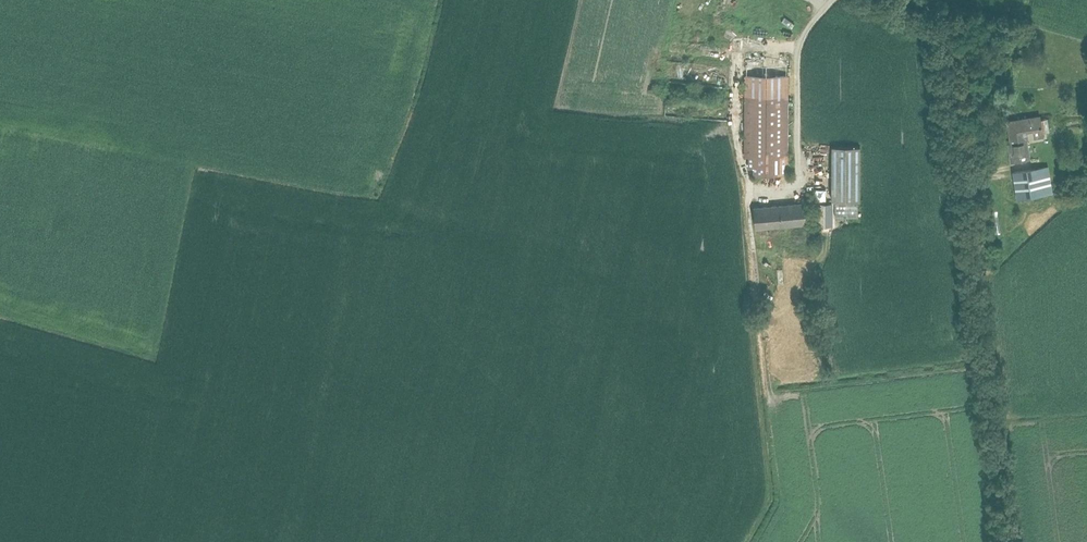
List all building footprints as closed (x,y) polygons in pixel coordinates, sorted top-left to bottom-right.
[(790,178),(790,51),(740,51),(740,162),(757,162),(757,178),(790,178)] [(1045,136),(1042,114),(1005,120),(1011,161),(1030,158),(1028,138),(1045,136)] [(857,144),(829,144),(829,201),(857,201),(857,144)] [(1051,167),(1009,173),(1013,203),(1055,197),(1051,167)] [(755,228),(806,225),(804,201),(754,205),(755,228)] [(847,218),(869,218),(869,203),(848,203),(847,218)]
